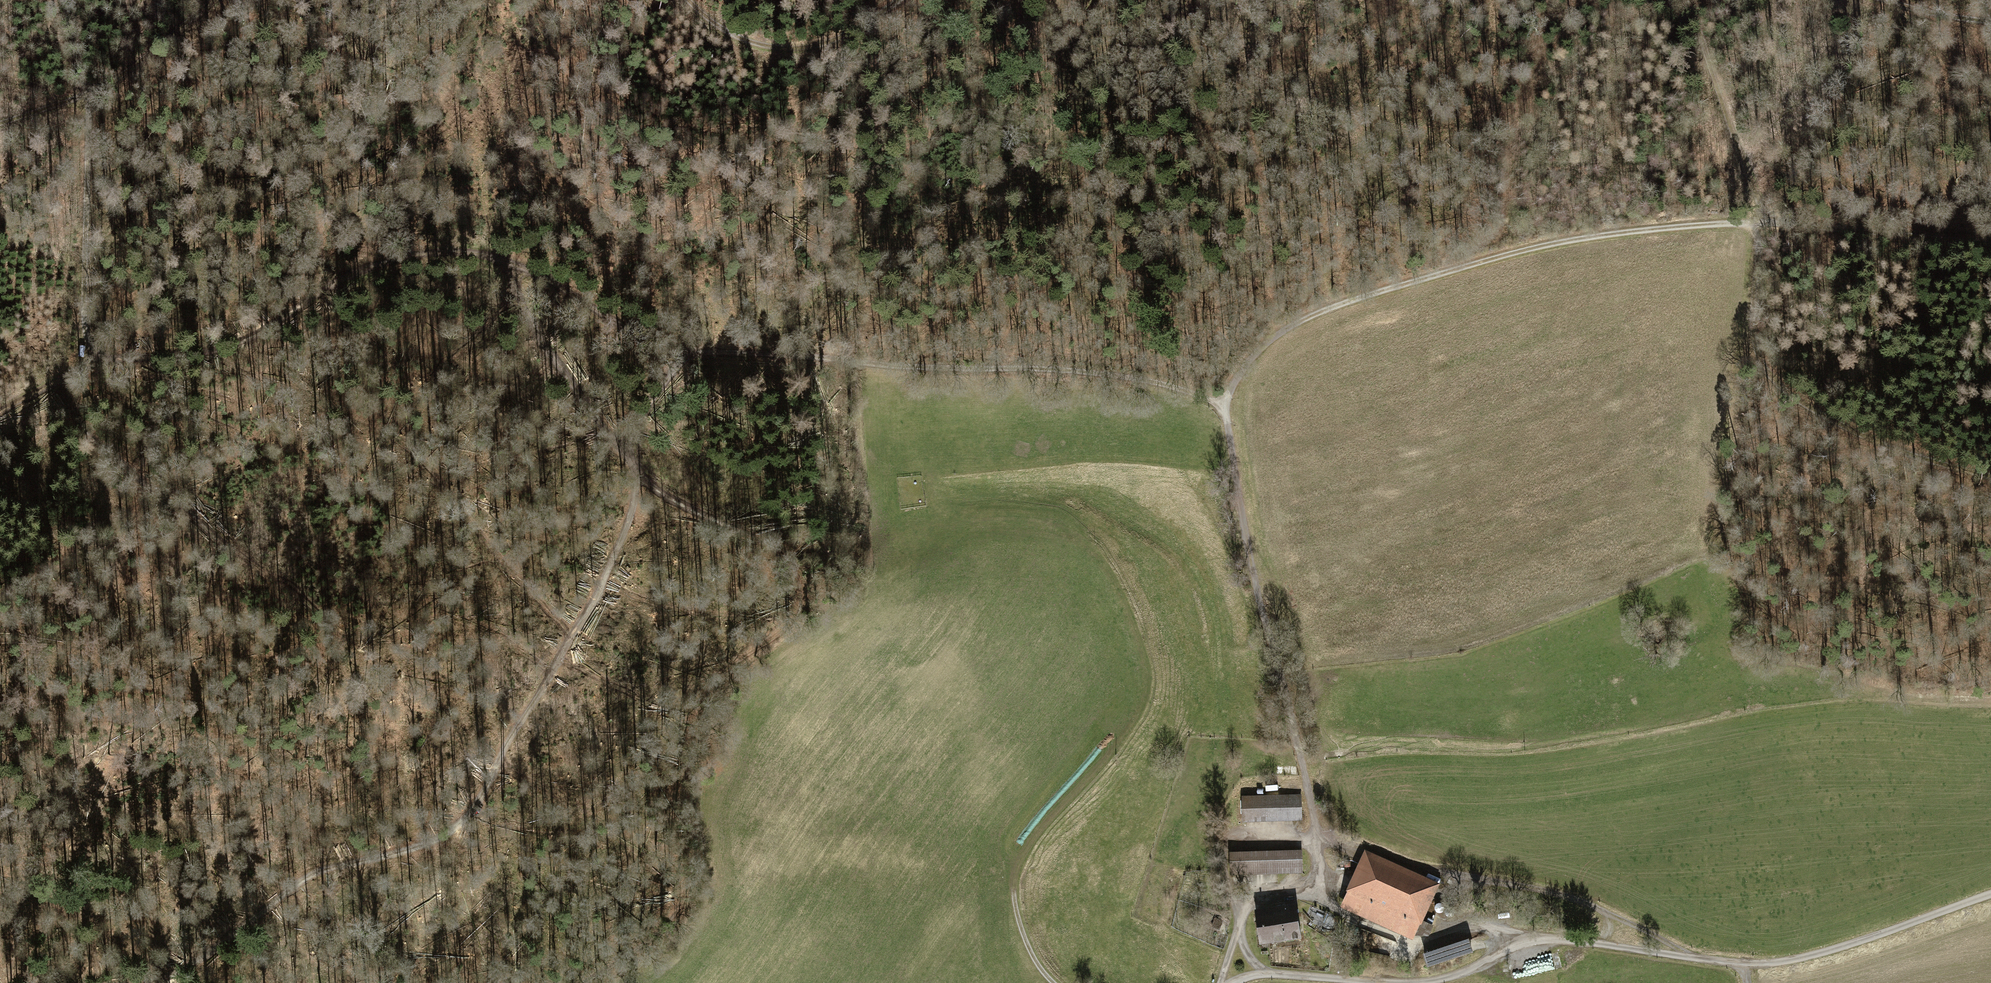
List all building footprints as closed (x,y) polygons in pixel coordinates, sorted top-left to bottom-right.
[(1305,794),(1242,794),(1242,819),(1305,818),(1305,794)] [(1302,872),(1302,847),(1232,848),(1233,873),(1302,872)] [(1366,852),(1344,904),(1412,934),(1435,881),(1366,852)] [(1299,902),(1257,906),(1261,942),(1303,938),(1299,902)] [(1315,908),(1312,916),(1324,922),(1328,914),(1315,908)] [(1428,936),(1433,924),(1424,920),(1418,932),(1428,936)] [(1465,934),(1423,950),(1430,967),(1472,951),(1465,934)]
